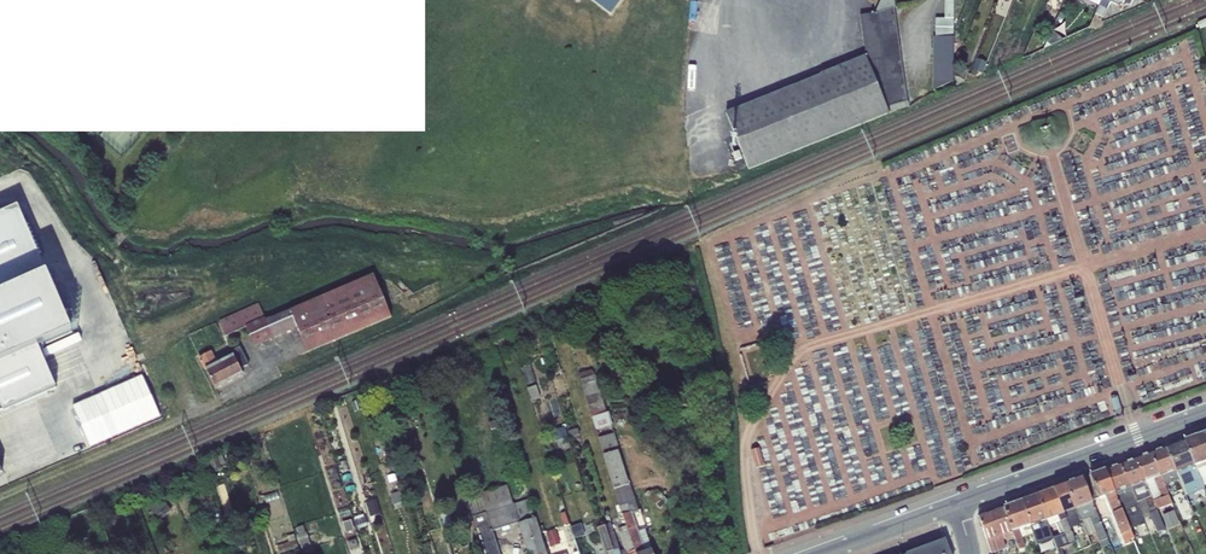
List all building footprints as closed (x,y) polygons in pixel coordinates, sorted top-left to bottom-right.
[(610,13),(620,0),(592,0),(610,13)] [(894,7),(895,7),(894,0),(880,0),(875,13),(894,7)] [(932,89),(954,81),(954,55),(957,55),(961,44),(954,43),(954,36),(953,36),(954,0),(945,0),(945,17),(936,17),(935,36),(933,36),(932,89)] [(1099,6),(1095,14),(1104,18),(1111,3),(1122,8),(1123,5),(1128,5),(1130,6),(1133,0),(1102,0),(1099,6)] [(725,112),(749,170),(891,113),(889,107),(907,101),(894,7),(875,13),(860,15),(866,56),(820,74),(820,75),(725,112)] [(1050,45),(1063,39),(1053,31),(1047,43),(1050,45)] [(976,59),(970,75),(976,77),(978,72),(983,74),(987,62),(976,59)] [(957,77),(965,80),(969,70),(961,67),(957,77)] [(0,216),(0,402),(3,410),(55,387),(41,352),(74,337),(18,208),(0,216)] [(246,325),(246,326),(254,345),(292,329),(296,338),(295,339),(301,354),(391,316),(374,274),(266,320),(265,317),(246,325)] [(406,286),(399,289),(407,296),(413,293),(406,286)] [(225,335),(246,326),(246,325),(265,317),(259,302),(219,320),(225,335)] [(545,318),(533,321),(535,329),(547,326),(545,318)] [(234,356),(240,368),(249,364),(239,347),(231,351),(234,356)] [(207,371),(218,364),(211,350),(199,357),(207,371)] [(207,371),(215,387),(242,373),(240,368),(234,356),(218,364),(207,371)] [(476,364),(472,369),(477,373),(482,368),(476,364)] [(591,369),(578,373),(596,429),(612,424),(608,411),(605,412),(595,374),(593,374),(591,369)] [(562,377),(553,380),(558,396),(567,393),(562,377)] [(536,385),(527,388),(532,399),(540,397),(536,385)] [(1117,395),(1110,398),(1115,411),(1113,412),(1115,417),(1124,414),(1117,395)] [(549,423),(542,425),(545,436),(553,434),(549,423)] [(578,428),(567,431),(569,437),(579,434),(578,428)] [(598,437),(603,454),(617,450),(614,432),(598,437)] [(1197,435),(1205,455),(1205,432),(1197,435)] [(1184,440),(1204,486),(1205,485),(1205,455),(1197,435),(1184,440)] [(1184,440),(1166,447),(1180,478),(1187,495),(1205,488),(1204,486),(1184,440)] [(525,444),(516,446),(518,454),(527,452),(525,444)] [(1180,478),(1166,447),(1151,453),(1161,476),(1165,485),(1180,478)] [(764,466),(759,448),(751,450),(756,468),(764,466)] [(603,454),(614,489),(628,484),(617,450),(603,454)] [(1151,453),(1135,458),(1153,501),(1162,497),(1154,478),(1161,476),(1151,453)] [(1135,458),(1120,464),(1143,519),(1150,517),(1157,533),(1165,529),(1157,509),(1153,501),(1135,458)] [(1120,464),(1105,470),(1130,529),(1145,523),(1143,519),(1120,464)] [(1105,470),(1082,478),(1091,500),(1105,496),(1126,545),(1130,543),(1129,540),(1134,538),(1130,529),(1105,470)] [(1154,478),(1162,497),(1169,495),(1165,485),(1161,476),(1154,478)] [(1066,484),(1082,522),(1088,536),(1096,533),(1102,547),(1110,544),(1091,500),(1082,478),(1066,484)] [(614,489),(622,514),(631,511),(638,509),(630,483),(628,484),(614,489)] [(1053,489),(1069,528),(1082,522),(1066,484),(1053,489)] [(519,521),(514,503),(512,504),(506,485),(463,499),(469,517),(486,512),(492,531),(519,521)] [(1049,527),(1056,525),(1060,535),(1053,537),(1053,538),(1059,553),(1063,553),(1061,548),(1075,542),(1069,528),(1053,489),(1037,495),(1049,527)] [(1033,533),(1037,544),(1053,538),(1053,537),(1049,527),(1037,495),(1021,500),(1033,533)] [(1162,497),(1153,501),(1157,509),(1172,503),(1169,495),(1162,497)] [(376,499),(367,502),(371,516),(380,514),(376,499)] [(529,499),(514,503),(519,521),(520,523),(535,518),(529,499)] [(1003,507),(1014,536),(1019,550),(1020,553),(1025,553),(1026,547),(1022,537),(1033,533),(1021,500),(1003,507)] [(403,501),(396,503),(401,520),(408,518),(403,501)] [(389,503),(380,505),(382,512),(391,510),(389,503)] [(349,507),(338,510),(340,517),(350,514),(349,507)] [(1003,507),(978,516),(991,553),(1006,548),(1003,540),(1014,536),(1003,507)] [(1174,510),(1162,515),(1168,529),(1172,527),(1172,528),(1181,525),(1180,522),(1179,522),(1174,510)] [(392,511),(382,514),(384,521),(394,518),(392,511)] [(638,531),(631,511),(622,514),(625,526),(636,553),(639,553),(645,552),(638,531)] [(469,517),(481,553),(499,553),(492,531),(486,512),(469,517)] [(545,548),(535,518),(520,523),(518,523),(528,553),(547,553),(545,548)] [(571,526),(575,539),(585,535),(581,523),(571,526)] [(606,553),(620,553),(613,531),(611,523),(604,525),(612,550),(606,552),(606,553)] [(612,550),(604,525),(597,528),(606,552),(612,550)] [(300,535),(307,533),(305,526),(298,528),(299,534),(300,535)] [(613,531),(620,553),(636,553),(625,526),(618,528),(618,529),(613,531)] [(638,531),(645,552),(651,550),(644,529),(638,531)] [(297,535),(302,551),(304,551),(305,553),(312,553),(310,549),(312,548),(307,533),(300,535),(299,534),(297,535)] [(289,542),(280,545),(283,552),(298,548),(294,534),(287,536),(289,542)] [(574,539),(545,548),(547,553),(579,553),(574,539)] [(944,541),(909,553),(949,553),(944,541)]
